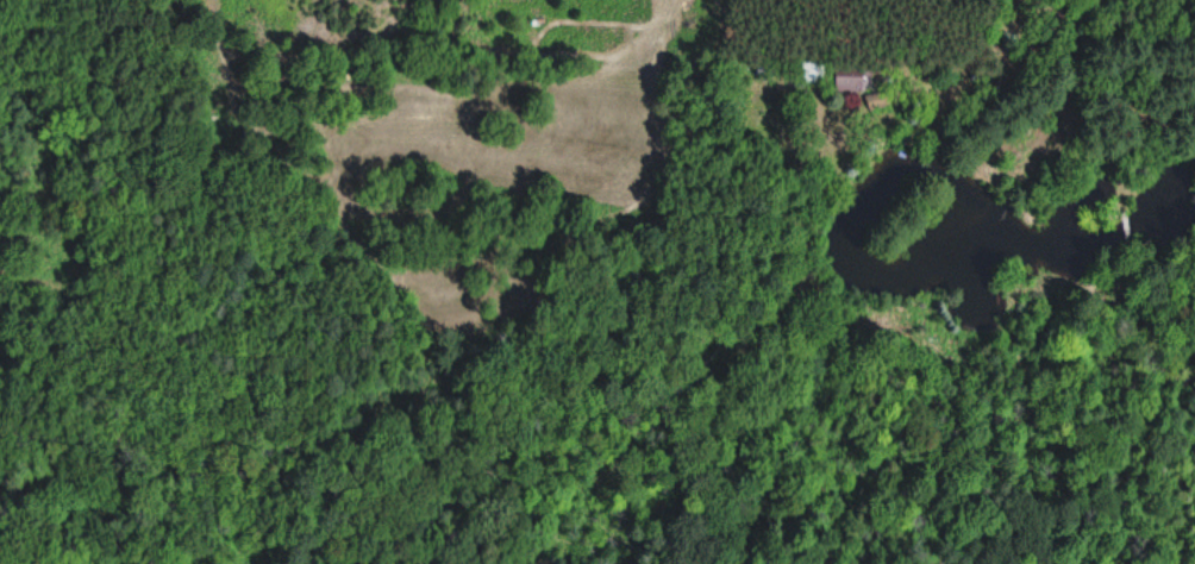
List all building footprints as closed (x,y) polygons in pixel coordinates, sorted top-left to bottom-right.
[(822,84),(822,64),(802,64),(802,84),(822,84)] [(870,95),(870,78),(834,78),(834,95),(870,95)]
